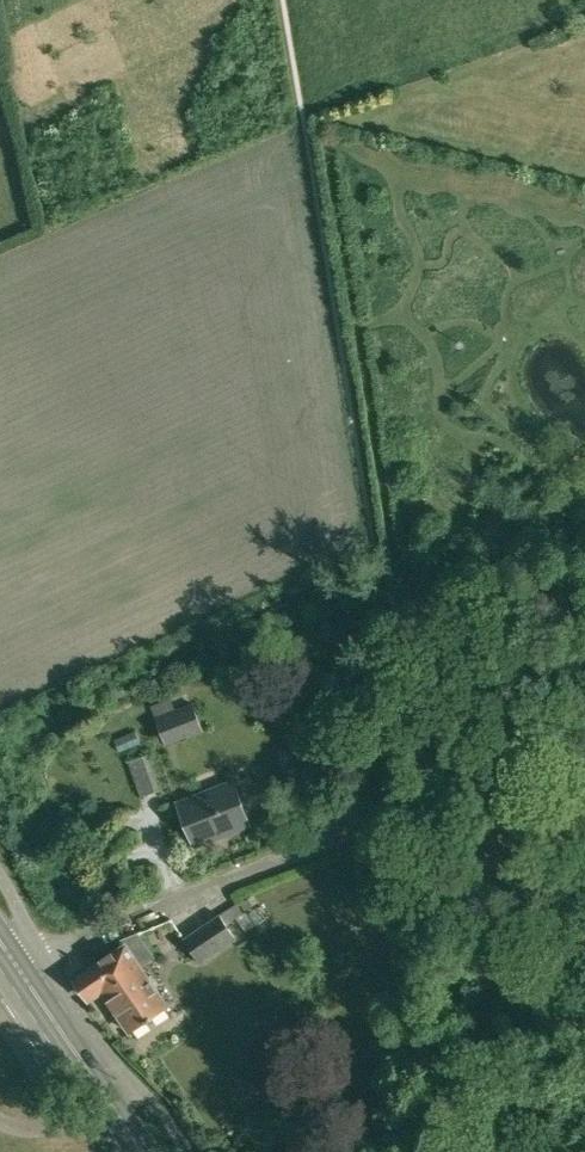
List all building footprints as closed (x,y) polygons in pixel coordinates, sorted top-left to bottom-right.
[(167,745),(202,732),(192,705),(157,717),(167,745)] [(136,731),(115,740),(119,751),(140,743),(136,731)] [(278,749),(283,767),(300,763),(295,745),(278,749)] [(146,755),(129,761),(142,796),(158,790),(146,755)] [(176,802),(194,847),(251,825),(233,780),(176,802)] [(183,938),(199,962),(236,936),(227,924),(243,913),(236,901),(183,938)] [(102,990),(129,1030),(167,1004),(140,965),(154,956),(138,933),(121,940),(124,945),(74,978),(89,999),(102,990)]
